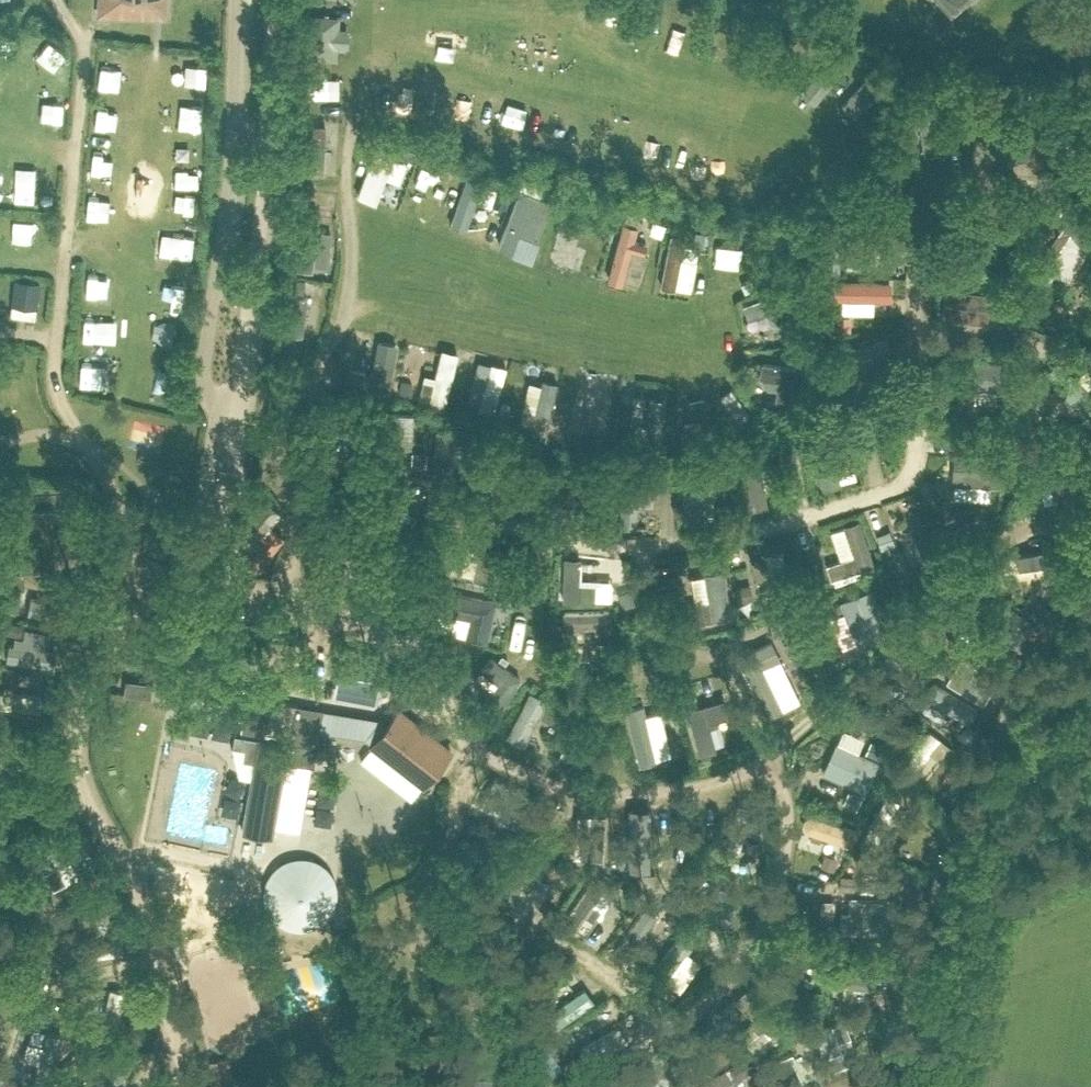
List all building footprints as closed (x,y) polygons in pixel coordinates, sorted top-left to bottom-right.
[(152,11),(152,0),(99,0),(99,9),(152,11)] [(676,55),(681,32),(669,30),(672,14),(656,11),(649,50),(676,55)] [(316,32),(317,21),(308,20),(306,31),(316,32)] [(342,36),(309,35),(308,49),(342,51),(342,36)] [(40,40),(39,65),(61,66),(62,41),(40,40)] [(302,51),(301,66),(314,67),(315,52),(302,51)] [(868,90),(864,62),(841,65),(845,93),(868,90)] [(130,99),(131,77),(108,76),(107,98),(130,99)] [(213,92),(214,77),(186,77),(185,91),(213,92)] [(456,117),(475,120),(481,87),(462,84),(456,117)] [(348,88),(298,85),(296,100),(346,104),(348,88)] [(510,100),(501,132),(516,137),(525,104),(510,100)] [(313,107),(312,118),(322,119),(323,108),(313,107)] [(181,135),(211,135),(211,116),(181,115),(181,135)] [(134,146),(136,122),(103,118),(100,143),(134,146)] [(1081,121),(1085,137),(1090,136),(1090,119),(1081,121)] [(335,126),(313,125),(310,169),(333,170),(335,126)] [(659,165),(657,182),(674,185),(680,137),(656,133),(652,164),(659,165)] [(962,147),(962,134),(947,133),(947,147),(962,147)] [(395,147),(377,141),(359,190),(377,197),(395,147)] [(415,161),(419,151),(404,145),(400,155),(415,161)] [(431,162),(439,165),(444,151),(437,148),(431,162)] [(716,165),(698,164),(698,180),(729,181),(729,149),(716,149),(716,165)] [(429,182),(415,177),(406,204),(420,209),(429,182)] [(477,191),(464,186),(451,220),(465,225),(477,191)] [(504,210),(508,196),(499,193),(494,206),(504,210)] [(532,204),(517,198),(501,238),(516,244),(532,204)] [(180,222),(204,223),(205,201),(181,200),(180,222)] [(556,207),(546,204),(541,216),(551,220),(556,207)] [(304,209),(303,219),(312,220),(313,211),(304,209)] [(563,209),(561,217),(568,220),(571,211),(563,209)] [(1054,212),(1040,213),(1041,225),(1054,225),(1054,212)] [(11,248),(36,249),(36,221),(12,221),(11,248)] [(642,226),(625,221),(609,278),(626,283),(642,226)] [(574,233),(562,229),(552,258),(565,262),(574,233)] [(326,230),(322,246),(337,249),(341,233),(326,230)] [(687,238),(670,235),(660,284),(678,287),(687,238)] [(961,260),(962,248),(947,246),(946,258),(961,260)] [(1050,288),(1061,293),(1076,256),(1064,251),(1050,288)] [(175,277),(200,276),(199,252),(174,253),(175,277)] [(722,301),(741,301),(742,254),(723,254),(722,301)] [(964,288),(968,265),(948,262),(941,313),(988,319),(992,292),(964,288)] [(293,278),(292,291),(307,293),(308,279),(293,278)] [(35,316),(38,281),(15,279),(12,314),(35,316)] [(833,299),(892,299),(892,279),(834,279),(833,299)] [(801,300),(795,284),(744,302),(750,318),(801,300)] [(128,291),(95,290),(94,316),(127,317),(128,291)] [(1033,302),(1032,315),(1045,315),(1045,309),(1042,303),(1033,302)] [(849,329),(850,314),(835,314),(835,329),(849,329)] [(794,342),(798,327),(785,324),(782,339),(794,342)] [(891,352),(887,338),(839,352),(845,369),(891,352)] [(446,407),(457,353),(442,349),(430,404),(446,407)] [(1058,359),(1041,374),(1085,414),(1090,408),(1090,390),(1088,387),(1058,359)] [(797,382),(800,367),(761,361),(759,376),(797,382)] [(495,413),(507,366),(491,362),(480,409),(495,413)] [(1013,364),(972,363),(971,387),(1012,389),(1013,364)] [(331,375),(351,377),(352,367),(332,364),(331,375)] [(387,364),(369,364),(369,375),(387,375),(387,364)] [(103,389),(104,367),(94,367),(93,389),(103,389)] [(184,398),(188,371),(165,368),(161,395),(184,398)] [(548,432),(559,381),(542,377),(531,428),(548,432)] [(824,387),(829,400),(852,392),(847,378),(824,387)] [(409,393),(411,382),(399,380),(397,391),(409,393)] [(603,448),(614,390),(595,387),(585,445),(603,448)] [(739,423),(752,414),(732,387),(720,395),(739,423)] [(715,439),(706,396),(689,399),(698,442),(715,439)] [(1028,396),(1026,409),(1039,412),(1041,398),(1028,396)] [(318,397),(305,457),(375,481),(380,407),(318,397)] [(663,439),(666,402),(639,400),(635,437),(663,439)] [(459,401),(457,409),(467,411),(469,403),(459,401)] [(377,475),(393,476),(394,446),(410,446),(412,411),(380,410),(377,475)] [(1009,427),(1009,412),(996,412),(996,427),(1009,427)] [(876,435),(873,435),(870,421),(857,424),(860,438),(861,438),(864,451),(879,447),(876,435)] [(726,440),(725,428),(716,429),(717,441),(726,440)] [(431,483),(450,485),(457,432),(437,429),(431,483)] [(563,444),(566,433),(552,430),(549,441),(563,444)] [(177,457),(179,439),(147,437),(146,455),(177,457)] [(820,485),(840,480),(831,437),(810,440),(820,485)] [(1077,492),(1062,437),(1043,443),(1058,497),(1077,492)] [(795,444),(782,444),(782,459),(795,458),(795,444)] [(1003,484),(1003,449),(954,448),(954,484),(1003,484)] [(486,462),(487,451),(473,449),(472,461),(486,462)] [(425,464),(426,452),(411,451),(410,464),(425,464)] [(752,508),(768,506),(760,458),(744,460),(752,508)] [(671,486),(673,471),(660,469),(657,483),(671,486)] [(547,485),(549,473),(535,470),(532,483),(547,485)] [(685,521),(701,521),(700,473),(683,473),(685,521)] [(597,474),(594,488),(608,491),(611,476),(597,474)] [(592,477),(580,475),(576,496),(588,498),(592,477)] [(620,526),(639,527),(641,480),(623,478),(620,526)] [(277,515),(256,498),(223,539),(244,556),(270,523),(277,515)] [(859,519),(842,523),(858,568),(875,562),(859,519)] [(925,519),(909,525),(927,569),(943,562),(925,519)] [(282,533),(270,523),(244,556),(256,566),(282,533)] [(957,526),(945,531),(953,550),(966,545),(957,526)] [(879,547),(893,542),(889,530),(875,535),(879,547)] [(472,577),(502,583),(508,551),(479,545),(472,577)] [(445,561),(448,549),(433,546),(430,558),(445,561)] [(818,549),(804,553),(808,566),(822,561),(818,549)] [(793,591),(784,551),(767,555),(777,595),(793,591)] [(583,557),(564,556),(561,599),(581,600),(582,582),(583,557)] [(710,594),(732,588),(727,568),(705,574),(710,594)] [(657,585),(671,584),(670,571),(655,573),(657,585)] [(1053,572),(1028,573),(1029,589),(1054,588),(1053,572)] [(582,582),(581,600),(597,601),(598,583),(582,582)] [(749,583),(735,586),(738,599),(752,596),(749,583)] [(630,588),(617,592),(622,606),(635,602),(630,588)] [(890,630),(873,588),(843,600),(860,642),(890,630)] [(72,624),(76,605),(28,595),(24,615),(72,624)] [(440,616),(479,612),(478,598),(439,601),(440,616)] [(1036,623),(1004,600),(995,613),(1026,636),(1036,623)] [(819,605),(807,610),(813,625),(825,620),(819,605)] [(583,626),(611,625),(610,607),(562,609),(563,637),(583,636),(583,626)] [(471,629),(483,627),(482,618),(470,619),(471,629)] [(813,631),(800,636),(805,648),(818,643),(813,631)] [(789,657),(802,651),(795,638),(782,644),(789,657)] [(51,665),(52,649),(6,645),(4,660),(51,665)] [(785,709),(757,646),(736,655),(764,719),(785,709)] [(345,675),(373,675),(373,648),(346,647),(345,675)] [(601,665),(595,678),(605,683),(611,670),(601,665)] [(992,687),(954,666),(946,680),(983,701),(992,687)] [(719,673),(672,685),(694,764),(753,744),(731,689),(719,673)] [(126,680),(125,695),(152,698),(153,683),(126,680)] [(975,705),(935,682),(927,697),(967,719),(975,705)] [(483,686),(465,718),(477,725),(494,693),(483,686)] [(42,693),(0,690),(0,705),(41,708),(42,693)] [(506,734),(523,742),(546,699),(529,690),(506,734)] [(516,704),(520,695),(511,690),(507,699),(516,704)] [(623,691),(613,700),(624,712),(633,703),(623,691)] [(253,760),(241,830),(271,835),(283,760),(313,765),(323,708),(272,699),(266,738),(233,733),(231,745),(243,747),(241,758),(253,760)] [(687,751),(673,703),(641,713),(655,760),(687,751)] [(450,749),(398,708),(371,743),(423,784),(450,749)] [(639,765),(653,761),(638,708),(623,712),(639,765)] [(954,747),(931,730),(921,744),(944,761),(954,747)] [(307,834),(323,775),(299,769),(284,828),(307,834)] [(650,807),(630,807),(631,869),(652,869),(650,807)] [(898,828),(912,833),(919,813),(905,808),(898,828)] [(768,852),(771,839),(736,832),(734,845),(768,852)] [(62,875),(39,841),(27,849),(50,883),(62,875)] [(128,946),(122,908),(108,910),(114,948),(128,946)] [(892,914),(842,913),(841,932),(891,932),(892,914)] [(318,973),(296,977),(298,990),(320,986),(318,973)] [(593,1000),(584,986),(552,1008),(561,1022),(593,1000)] [(112,1031),(120,996),(105,993),(97,1027),(112,1031)] [(304,1003),(310,1013),(328,1003),(323,993),(304,1003)] [(330,1007),(313,1011),(316,1023),(333,1019),(330,1007)] [(627,1042),(618,1025),(578,1047),(588,1064),(627,1042)] [(440,1082),(438,1032),(421,1032),(422,1083),(440,1082)] [(754,1044),(765,1053),(774,1042),(763,1033),(754,1044)] [(63,1039),(46,1035),(33,1086),(52,1086),(63,1039)] [(578,1071),(553,1037),(539,1047),(564,1081),(578,1071)] [(792,1051),(772,1059),(784,1086),(808,1086),(792,1051)]
